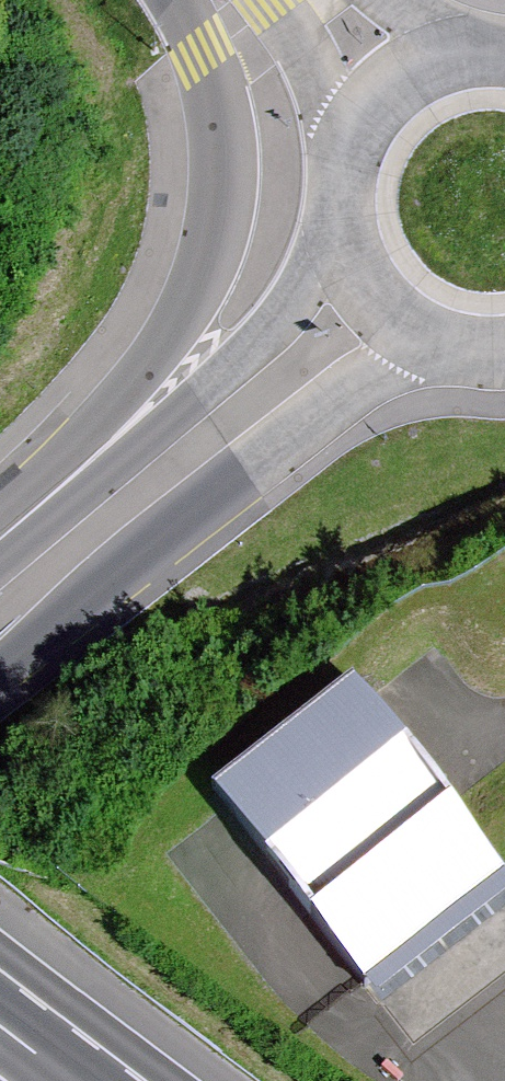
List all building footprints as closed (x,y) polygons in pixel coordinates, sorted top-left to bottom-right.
[(502,878),(347,695),(181,814),(341,1012),(502,878)]
